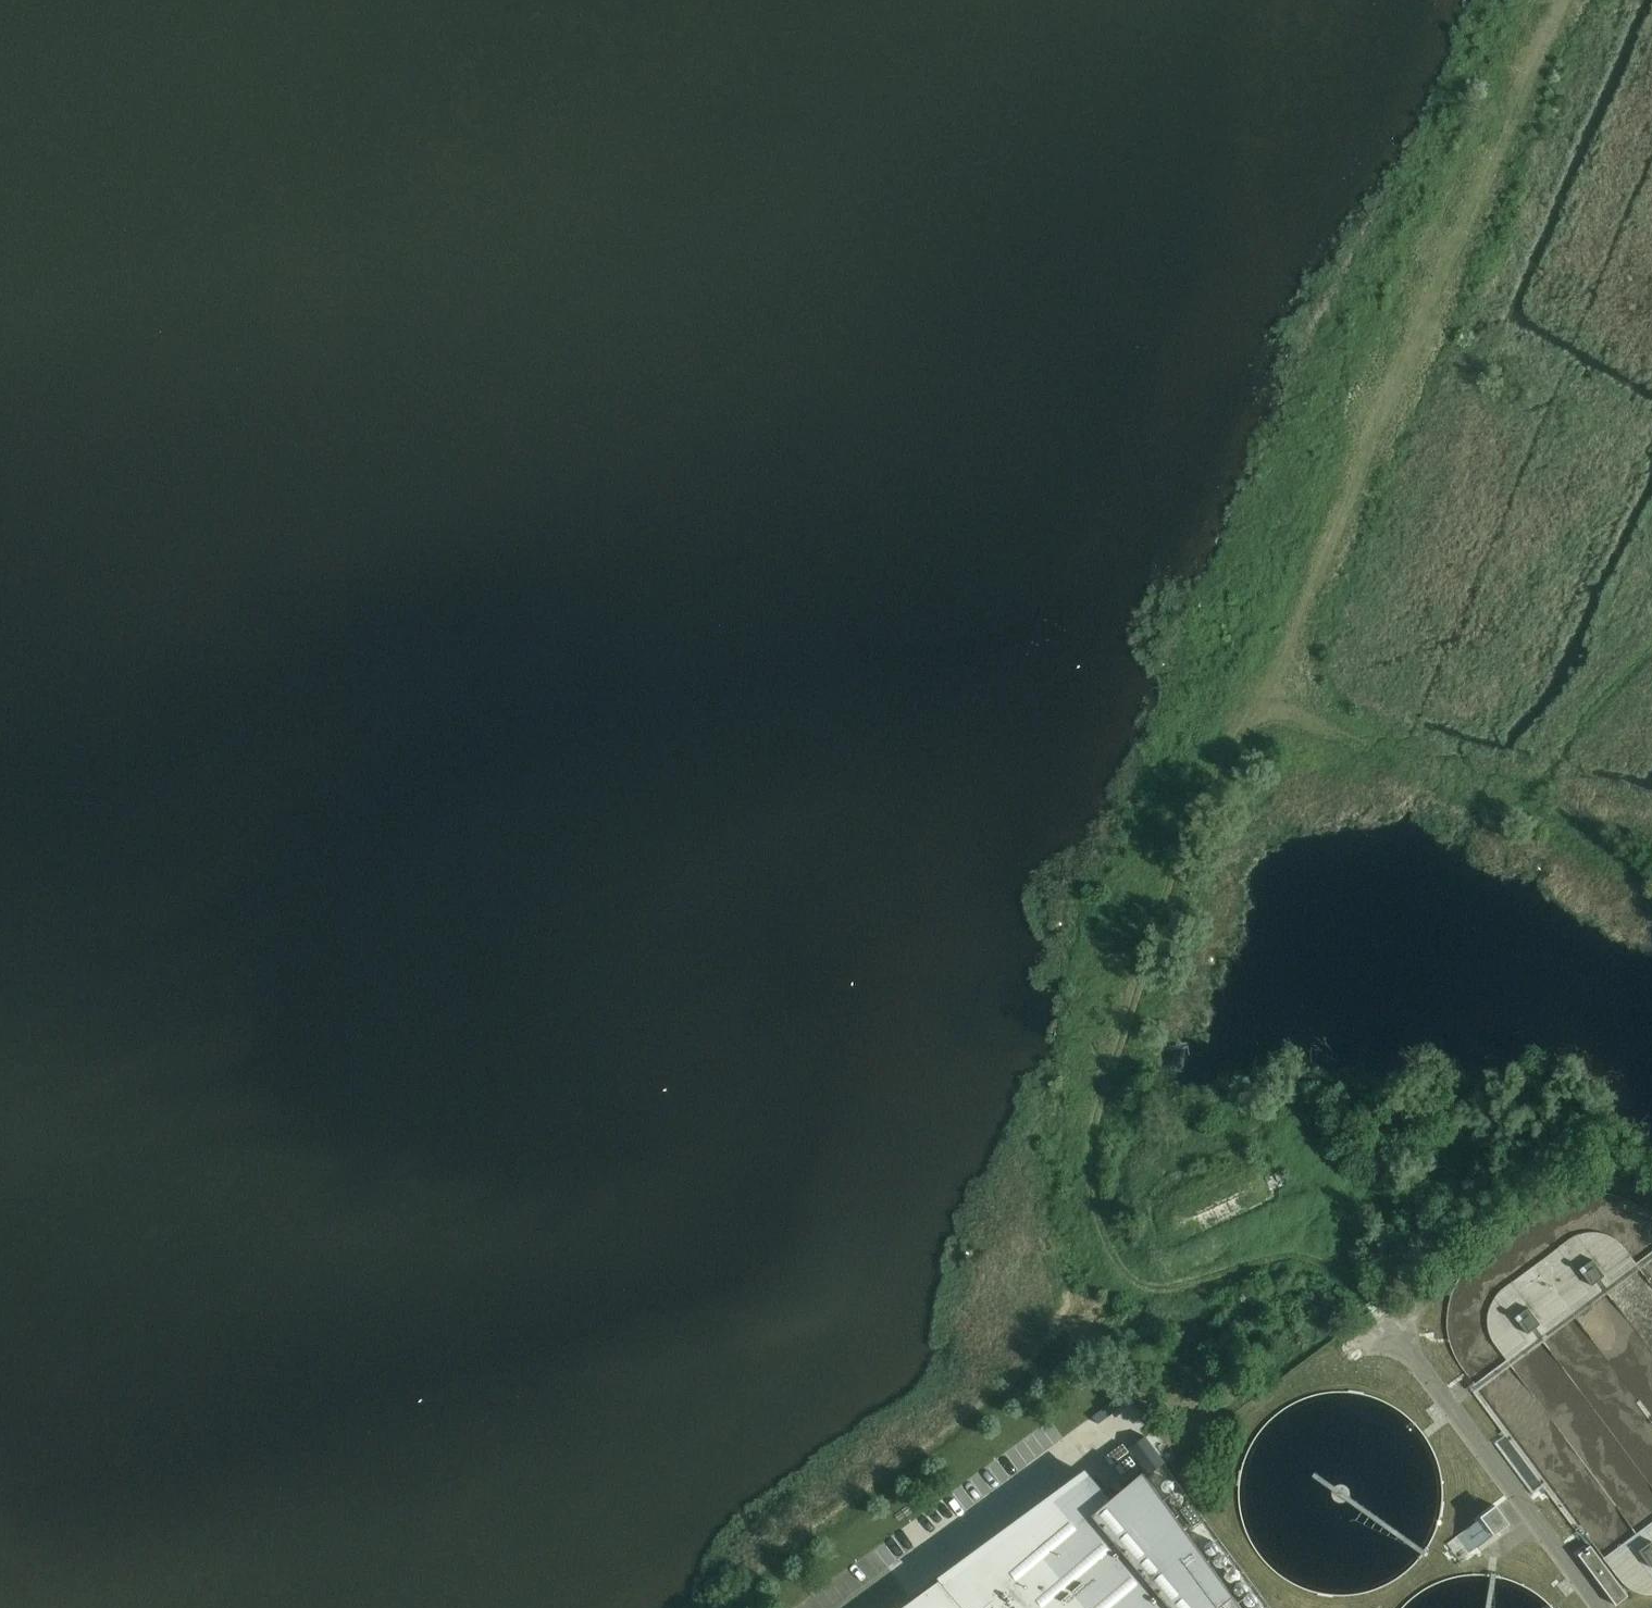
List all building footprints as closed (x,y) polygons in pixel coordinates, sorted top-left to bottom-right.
[(1606,1275),(1593,1259),(1580,1269),(1593,1285),(1606,1275)] [(1541,1323),(1529,1307),(1516,1316),(1528,1333),(1541,1323)] [(1102,1405),(1079,1424),(1087,1433),(1110,1414),(1102,1405)] [(945,1584),(942,1580),(903,1607),(987,1607),(995,1601),(1001,1607),(1244,1607),(1145,1472),(1112,1500),(1103,1488),(1092,1476),(945,1584)] [(1512,1524),(1498,1506),(1482,1517),(1496,1536),(1512,1524)] [(1640,1552),(1651,1567),(1651,1543),(1640,1552)] [(1592,1546),(1580,1555),(1618,1606),(1630,1597),(1592,1546)]
